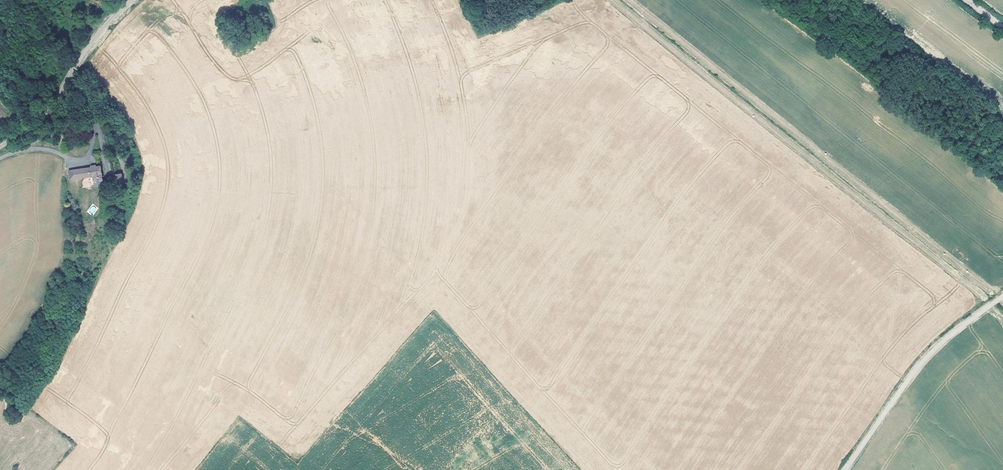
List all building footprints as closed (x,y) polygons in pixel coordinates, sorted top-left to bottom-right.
[(92,177),(94,188),(102,186),(99,167),(68,171),(69,180),(92,177)] [(113,184),(122,183),(122,174),(113,174),(113,184)]
